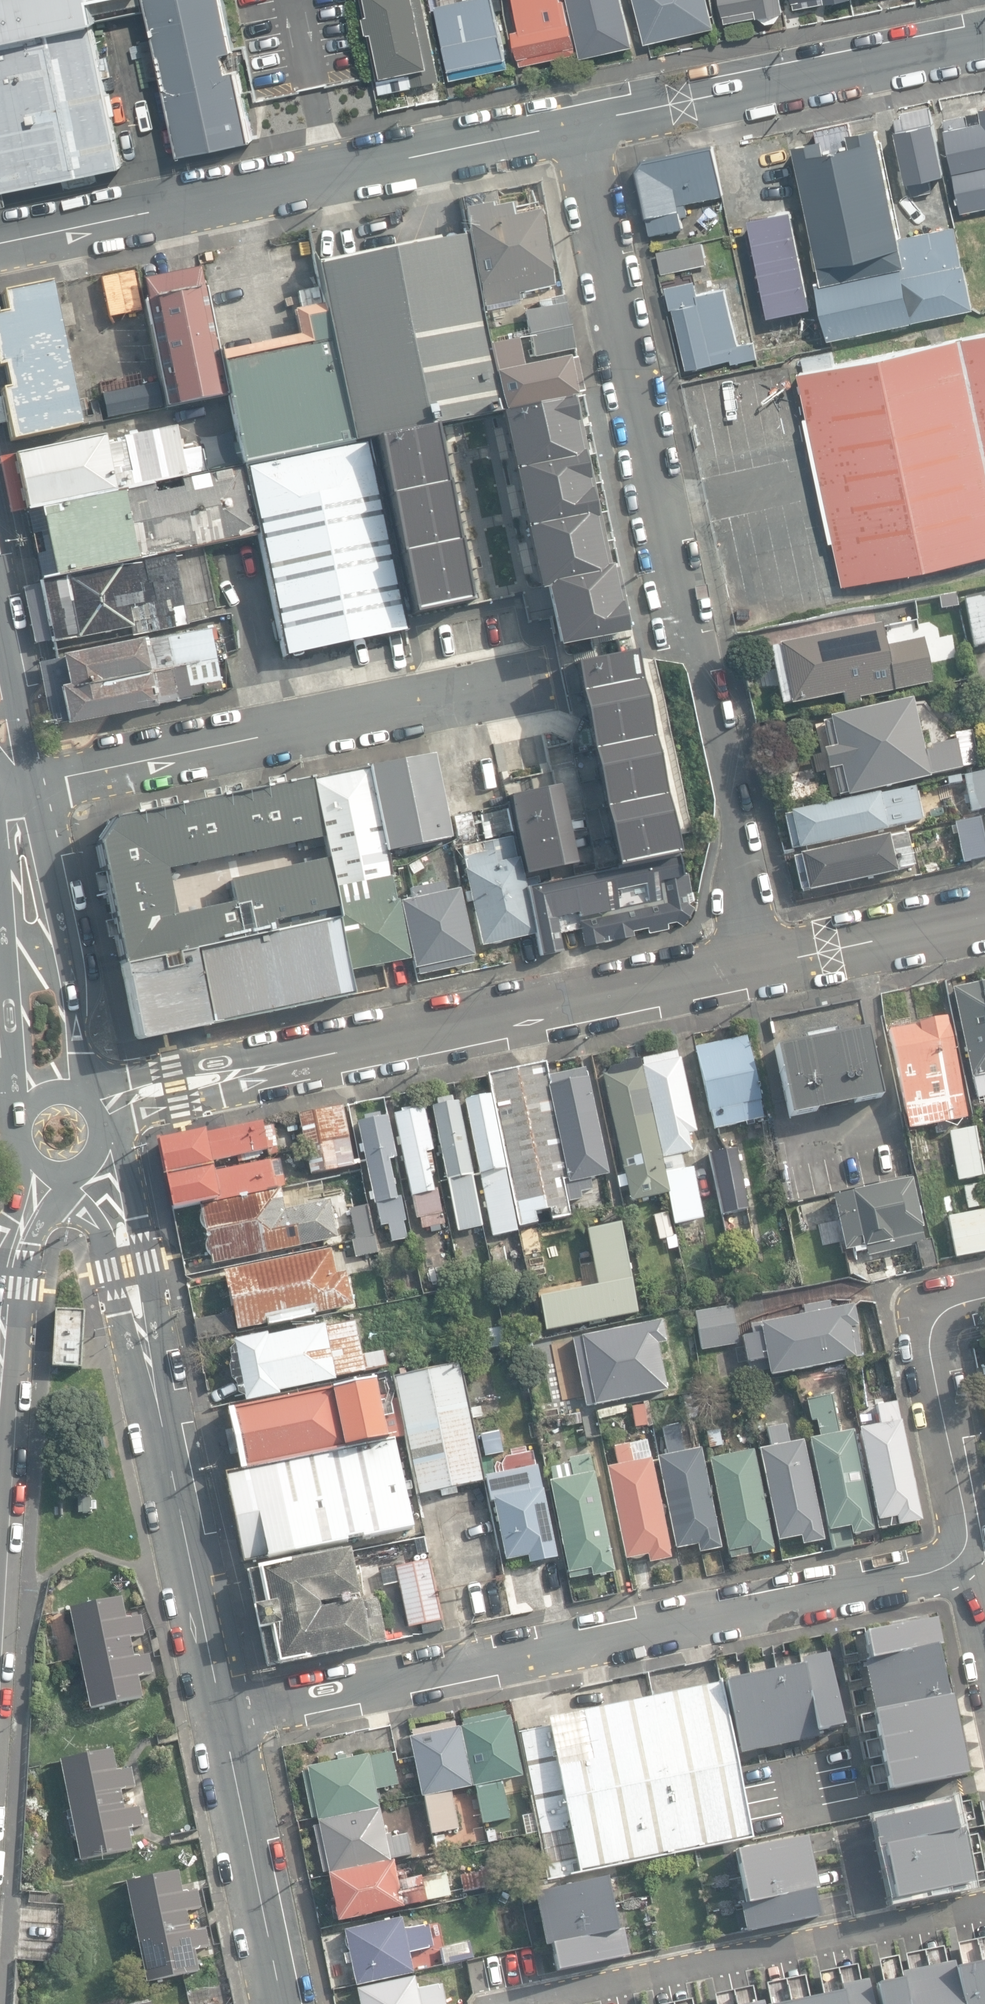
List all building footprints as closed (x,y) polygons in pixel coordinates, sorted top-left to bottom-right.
[(93,22),(147,11),(144,0),(0,0),(0,42),(93,22)] [(181,156),(254,141),(240,69),(229,71),(225,53),(235,51),(224,0),(149,0),(181,156)] [(425,0),(362,0),(381,93),(441,81),(425,0)] [(452,81),(509,68),(494,0),(465,0),(437,5),(451,79),(452,81)] [(513,9),(511,0),(501,0),(503,11),(513,9)] [(550,2),(534,5),(532,0),(522,3),(524,13),(518,14),(521,28),(513,30),(519,58),(520,58),(522,66),(577,54),(565,0),(549,0),(550,2)] [(582,57),(634,47),(625,0),(570,0),(582,57)] [(645,43),(714,27),(708,0),(635,0),(645,43)] [(767,23),(776,22),(780,14),(783,14),(780,0),(720,0),(724,15),(725,22),(756,16),(757,18),(760,18),(767,23)] [(792,3),(793,2),(794,8),(825,2),(825,3),(841,0),(792,0),(792,3)] [(93,22),(0,42),(0,207),(7,205),(4,192),(124,166),(113,115),(116,115),(112,92),(108,93),(105,78),(112,76),(108,56),(101,58),(93,22)] [(895,117),(912,195),(926,192),(924,187),(932,186),(930,178),(945,174),(930,106),(901,112),(902,116),(895,117)] [(979,109),(979,111),(966,114),(966,115),(942,119),(960,212),(984,208),(984,108),(979,109)] [(820,277),(831,336),(975,305),(955,226),(900,236),(877,127),(853,132),(850,120),(817,127),(819,138),(794,143),(820,277)] [(648,215),(652,234),(683,228),(681,217),(688,215),(686,202),(723,195),(713,146),(645,160),(639,170),(648,215)] [(461,199),(463,210),(490,205),(492,209),(498,207),(495,191),(461,199)] [(490,205),(463,210),(467,227),(466,227),(484,308),(515,301),(514,295),(553,287),(550,273),(551,272),(538,212),(511,217),(510,205),(498,207),(492,209),(490,205)] [(750,218),(770,316),(812,307),(792,209),(750,218)] [(956,221),(963,256),(976,254),(968,218),(956,221)] [(316,266),(353,442),(366,440),(421,428),(501,411),(466,234),(316,266)] [(657,251),(662,273),(706,264),(702,242),(657,251)] [(144,301),(165,408),(226,395),(205,288),(202,289),(198,269),(142,280),(146,301),(144,301)] [(101,276),(107,317),(138,312),(131,272),(101,276)] [(673,308),(688,368),(731,358),(732,363),(757,357),(753,340),(738,344),(725,288),(700,294),(696,279),(665,287),(671,309),(673,308)] [(12,440),(79,426),(50,284),(2,294),(6,314),(0,316),(0,384),(12,440)] [(565,304),(523,313),(528,335),(570,326),(565,304)] [(219,352),(243,465),(351,443),(323,305),(293,311),(298,335),(219,352)] [(530,337),(535,358),(575,350),(571,328),(530,337)] [(984,440),(984,333),(963,338),(984,440)] [(844,583),(984,553),(984,445),(962,337),(836,364),(833,351),(799,358),(810,416),(806,417),(832,540),(835,540),(844,583)] [(516,339),(491,344),(496,369),(522,363),(516,339)] [(497,372),(503,411),(578,396),(577,392),(583,392),(576,358),(570,359),(569,356),(523,366),(497,372)] [(101,393),(106,420),(164,408),(158,381),(101,393)] [(636,656),(582,408),(511,423),(565,672),(636,656)] [(105,449),(114,491),(186,476),(176,427),(123,438),(127,457),(123,458),(120,445),(105,449)] [(413,633),(482,619),(442,432),(374,446),(413,633)] [(114,491),(105,449),(103,437),(0,459),(0,474),(8,513),(114,491)] [(257,537),(283,657),(406,631),(402,615),(367,444),(244,469),(257,537)] [(202,473),(200,465),(189,467),(191,475),(202,473)] [(121,490),(136,560),(257,535),(243,466),(121,490)] [(40,579),(136,560),(121,490),(26,510),(40,579)] [(205,596),(196,551),(21,587),(32,644),(52,640),(55,656),(137,639),(137,637),(189,626),(184,601),(205,596)] [(973,649),(984,647),(984,595),(964,599),(973,649)] [(860,699),(932,684),(923,639),(885,646),(881,626),(772,648),(784,704),(792,702),(793,706),(844,695),(847,706),(861,703),(860,699)] [(44,695),(215,661),(208,629),(38,664),(44,695)] [(221,691),(215,661),(44,695),(51,724),(66,721),(67,725),(155,708),(154,705),(189,698),(188,694),(203,691),(204,694),(221,691)] [(574,683),(582,724),(650,710),(642,671),(574,683)] [(962,699),(976,697),(973,681),(959,683),(962,699)] [(848,794),(848,797),(931,779),(930,776),(961,770),(960,769),(978,765),(971,732),(955,736),(956,741),(922,748),(912,701),(830,719),(823,721),(829,750),(824,751),(828,772),(834,770),(840,796),(848,794)] [(582,724),(611,865),(680,851),(650,710),(582,724)] [(376,799),(387,851),(450,838),(431,754),(369,767),(376,799)] [(309,780),(331,889),(391,877),(368,767),(309,780)] [(971,812),(984,809),(984,772),(964,777),(971,812)] [(948,787),(961,784),(960,776),(947,779),(948,787)] [(95,844),(122,962),(336,918),(330,889),(308,780),(112,821),(95,844)] [(783,814),(791,851),(797,850),(888,830),(887,828),(922,821),(915,787),(880,795),(879,793),(783,814)] [(565,795),(511,808),(528,881),(582,869),(565,795)] [(461,811),(455,796),(445,799),(450,815),(461,811)] [(507,808),(480,814),(485,836),(512,830),(507,808)] [(451,817),(454,833),(472,829),(469,813),(451,817)] [(962,863),(984,858),(984,845),(979,819),(954,824),(962,863)] [(801,892),(808,892),(898,873),(897,871),(915,867),(908,833),(889,837),(800,856),(794,859),(801,892)] [(464,870),(482,945),(533,933),(516,860),(510,837),(481,843),(483,852),(463,856),(466,870),(464,870)] [(526,888),(540,955),(561,950),(557,928),(577,924),(582,947),(633,937),(632,932),(646,929),(647,934),(668,930),(667,924),(675,922),(682,927),(694,909),(688,905),(686,895),(691,894),(687,874),(680,874),(675,856),(526,888)] [(413,875),(423,868),(417,860),(407,867),(413,875)] [(333,890),(348,970),(408,959),(397,899),(395,900),(391,878),(333,890)] [(415,968),(416,974),(471,963),(469,955),(471,954),(457,888),(446,891),(444,882),(408,889),(410,899),(399,901),(413,968),(415,968)] [(136,1038),(138,1039),(351,995),(336,919),(121,964),(136,1038)] [(981,984),(951,990),(978,1107),(984,1109),(984,1004),(981,984)] [(907,1129),(914,1161),(921,1160),(915,1128),(937,1124),(937,1127),(935,1127),(937,1134),(951,1131),(950,1125),(952,1124),(951,1120),(967,1117),(946,1018),(889,1030),(889,1032),(909,1129),(907,1129)] [(775,1050),(790,1118),(882,1098),(867,1031),(837,1038),(836,1029),(804,1036),(806,1044),(775,1050)] [(711,1114),(715,1130),(765,1118),(757,1083),(747,1036),(694,1048),(709,1114),(711,1114)] [(643,1068),(662,1159),(692,1153),(688,1135),(696,1133),(680,1059),(677,1060),(676,1052),(642,1059),(643,1067),(643,1068)] [(668,1194),(640,1060),(619,1064),(620,1067),(608,1069),(609,1074),(602,1075),(623,1175),(616,1177),(618,1188),(626,1186),(630,1202),(668,1194)] [(490,1089),(519,1228),(537,1224),(535,1213),(548,1210),(551,1221),(571,1217),(563,1180),(567,1180),(550,1097),(548,1088),(543,1064),(487,1076),(490,1089)] [(564,1185),(568,1202),(581,1199),(580,1193),(592,1190),(590,1180),(607,1175),(584,1069),(548,1077),(550,1088),(549,1088),(569,1184),(564,1185)] [(479,1176),(491,1238),(503,1235),(503,1234),(517,1231),(491,1097),(486,1098),(485,1095),(469,1098),(470,1100),(465,1101),(480,1175),(479,1176)] [(432,1108),(457,1228),(469,1226),(470,1228),(481,1226),(458,1102),(453,1103),(452,1096),(434,1100),(436,1108),(432,1108)] [(312,1174),(312,1175),(355,1165),(342,1106),(299,1116),(312,1174)] [(420,1218),(423,1230),(444,1225),(436,1189),(434,1190),(430,1174),(435,1173),(430,1152),(432,1151),(423,1109),(417,1111),(416,1107),(400,1110),(401,1115),(393,1116),(411,1196),(412,1196),(416,1219),(420,1218)] [(388,1225),(391,1243),(407,1239),(404,1222),(406,1222),(401,1199),(397,1200),(389,1161),(394,1160),(394,1159),(396,1158),(388,1118),(380,1120),(379,1116),(364,1119),(364,1122),(357,1124),(375,1207),(377,1206),(381,1227),(388,1225)] [(261,1124),(203,1135),(202,1133),(159,1141),(166,1178),(213,1168),(212,1162),(267,1151),(261,1124)] [(949,1132),(958,1181),(984,1176),(975,1127),(949,1132)] [(709,1153),(722,1216),(748,1210),(734,1148),(709,1153)] [(684,1169),(681,1157),(662,1160),(663,1166),(671,1165),(672,1170),(664,1171),(675,1225),(704,1219),(693,1167),(684,1169)] [(213,1168),(166,1178),(172,1210),(277,1189),(276,1188),(284,1186),(279,1160),(270,1162),(214,1173),(213,1168)] [(345,1175),(357,1240),(370,1237),(374,1237),(361,1171),(345,1175)] [(916,1246),(922,1269),(937,1266),(930,1235),(923,1237),(921,1228),(924,1227),(912,1179),(880,1186),(880,1184),(860,1189),(860,1191),(832,1198),(845,1251),(853,1249),(854,1254),(866,1251),(867,1258),(916,1246)] [(968,1208),(984,1205),(981,1184),(963,1188),(968,1208)] [(199,1208),(212,1265),(337,1239),(329,1200),(284,1210),(280,1191),(199,1208)] [(955,1258),(984,1252),(984,1210),(947,1218),(955,1258)] [(668,1212),(654,1215),(660,1241),(673,1238),(668,1212)] [(540,1314),(546,1339),(627,1319),(627,1318),(642,1315),(636,1287),(621,1288),(619,1282),(593,1288),(593,1289),(554,1298),(538,1227),(521,1231),(539,1314),(540,1314)] [(343,1244),(346,1258),(377,1251),(374,1237),(343,1244)] [(194,1321),(198,1341),(237,1333),(237,1330),(268,1324),(268,1326),(315,1316),(315,1314),(353,1306),(346,1272),(336,1274),(331,1250),(224,1272),(220,1273),(224,1292),(229,1292),(234,1313),(194,1321)] [(766,1360),(769,1376),(861,1359),(855,1327),(857,1327),(853,1306),(831,1310),(829,1301),(803,1306),(805,1316),(751,1326),(752,1336),(742,1338),(747,1363),(766,1360)] [(695,1313),(701,1351),(737,1345),(731,1307),(695,1313)] [(53,1367),(82,1369),(85,1313),(56,1311),(53,1367)] [(662,1319),(571,1339),(586,1408),(665,1390),(655,1344),(667,1342),(662,1319)] [(245,1397),(246,1401),(279,1394),(278,1390),(335,1378),(335,1377),(387,1366),(384,1350),(361,1355),(354,1322),(326,1328),(326,1326),(325,1326),(325,1325),(268,1337),(267,1333),(233,1340),(234,1346),(230,1351),(231,1360),(229,1367),(232,1379),(236,1384),(238,1394),(245,1397)] [(481,1351),(507,1346),(503,1326),(477,1331),(481,1351)] [(393,1379),(418,1495),(484,1480),(459,1365),(393,1379)] [(749,1392),(758,1391),(756,1380),(747,1382),(749,1392)] [(375,1381),(231,1411),(244,1470),(388,1440),(375,1381)] [(828,1530),(833,1551),(853,1547),(848,1527),(849,1526),(852,1535),(873,1531),(853,1430),(839,1433),(831,1395),(806,1402),(811,1421),(816,1420),(819,1437),(809,1440),(828,1530)] [(874,1523),(876,1530),(897,1525),(897,1526),(920,1521),(895,1402),(894,1399),(886,1401),(886,1404),(876,1406),(880,1425),(857,1430),(877,1522),(874,1523)] [(480,1407),(479,1402),(469,1404),(471,1420),(484,1417),(482,1407),(480,1407)] [(631,1408),(635,1428),(652,1424),(648,1404),(631,1408)] [(683,1452),(677,1424),(662,1428),(667,1455),(656,1457),(675,1549),(696,1545),(698,1553),(720,1548),(699,1449),(683,1452)] [(801,1537),(802,1545),(823,1540),(803,1441),(788,1444),(784,1425),(766,1428),(770,1447),(763,1449),(759,1450),(778,1542),(801,1537)] [(499,1429),(481,1433),(485,1455),(504,1452),(499,1429)] [(706,1432),(709,1449),(722,1446),(718,1430),(706,1432)] [(394,1440),(388,1440),(244,1470),(240,1471),(225,1474),(224,1475),(243,1563),(347,1541),(346,1538),(362,1535),(363,1539),(413,1528),(394,1440)] [(671,1559),(646,1440),(614,1447),(617,1465),(606,1467),(625,1560),(647,1555),(649,1563),(671,1559)] [(709,1459),(729,1559),(752,1554),(752,1555),(773,1551),(753,1450),(709,1459)] [(592,1577),(613,1573),(589,1454),(568,1458),(572,1477),(549,1482),(569,1579),(592,1575),(592,1577)] [(530,1564),(557,1559),(540,1465),(486,1475),(491,1502),(493,1502),(504,1561),(510,1560),(511,1564),(522,1562),(522,1558),(528,1557),(530,1564)] [(77,1514),(92,1513),(91,1497),(76,1498),(77,1514)] [(260,1630),(268,1667),(386,1643),(377,1599),(320,1611),(319,1603),(358,1595),(349,1551),(256,1571),(248,1572),(255,1608),(253,1609),(258,1631),(260,1630)] [(429,1562),(396,1568),(407,1628),(421,1625),(422,1633),(442,1629),(429,1562)] [(70,1609),(90,1708),(142,1698),(138,1676),(153,1673),(149,1656),(134,1659),(130,1638),(145,1635),(141,1617),(126,1620),(121,1599),(70,1609)] [(715,1659),(752,1839),(977,1793),(940,1612),(715,1659)] [(549,1726),(580,1874),(751,1836),(718,1684),(548,1721),(549,1726)] [(475,1786),(483,1824),(510,1819),(502,1781),(522,1777),(509,1716),(506,1717),(506,1712),(462,1721),(463,1727),(460,1727),(472,1786),(475,1786)] [(424,1797),(432,1835),(458,1829),(451,1791),(470,1787),(458,1727),(456,1728),(454,1722),(411,1731),(413,1737),(409,1737),(422,1797),(424,1797)] [(552,1880),(580,1874),(549,1726),(520,1732),(552,1880)] [(60,1762),(80,1861),(133,1851),(128,1829),(142,1826),(139,1808),(125,1811),(121,1790),(135,1787),(131,1769),(116,1772),(112,1751),(60,1762)] [(317,1818),(318,1821),(379,1809),(375,1790),(397,1785),(390,1753),(368,1757),(368,1754),(307,1767),(308,1770),(302,1771),(312,1819),(317,1818)] [(867,1817),(885,1905),(963,1889),(945,1801),(867,1817)] [(328,1872),(329,1875),(390,1862),(390,1860),(411,1856),(407,1835),(392,1838),(391,1834),(385,1835),(379,1809),(318,1821),(319,1825),(314,1826),(324,1873),(328,1872)] [(532,1813),(522,1815),(526,1834),(536,1832),(532,1813)] [(488,1843),(497,1841),(495,1831),(486,1832),(488,1843)] [(727,1850),(745,1938),(824,1922),(806,1834),(727,1850)] [(437,1852),(448,1850),(445,1835),(434,1837),(437,1852)] [(327,1875),(337,1921),(450,1898),(445,1873),(407,1881),(405,1870),(396,1872),(393,1861),(390,1862),(329,1875),(327,1875)] [(521,1890),(543,1985),(635,1964),(613,1868),(521,1890)] [(460,1875),(464,1892),(496,1887),(493,1869),(460,1875)] [(127,1882),(148,1982),(199,1971),(195,1950),(209,1947),(205,1929),(191,1932),(187,1912),(201,1909),(197,1890),(183,1893),(178,1872),(127,1882)] [(351,1963),(356,1985),(357,1985),(413,1973),(409,1953),(434,1947),(429,1925),(410,1929),(409,1923),(404,1925),(402,1918),(345,1930),(349,1952),(343,1953),(346,1964),(351,1963)] [(440,1949),(444,1965),(472,1958),(469,1942),(440,1949)] [(872,2003),(984,2003),(984,1963),(868,1985),(872,2003)] [(442,1984),(417,1989),(415,1977),(357,1989),(360,2003),(446,2003),(442,1984)] [(859,1985),(770,2003),(863,2003),(859,1985)]
